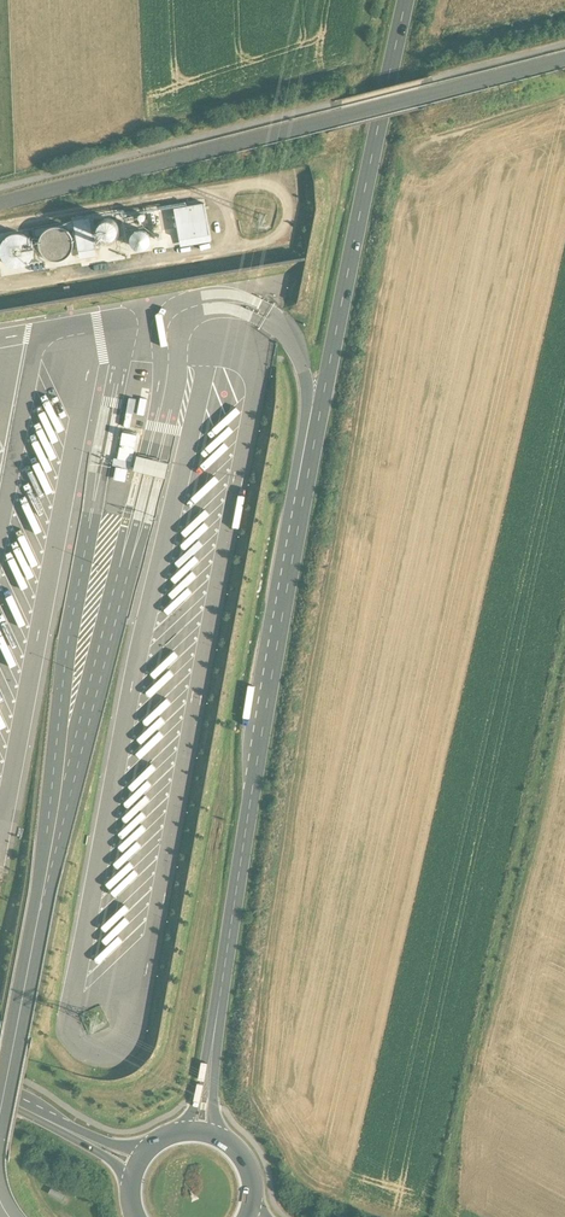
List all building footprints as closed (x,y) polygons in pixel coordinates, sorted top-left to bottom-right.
[(204,204),(174,209),(180,240),(209,235),(204,204)] [(171,215),(171,213),(174,213),(174,206),(162,207),(163,215),(171,215)] [(156,240),(163,239),(160,218),(153,219),(156,240)] [(91,219),(74,221),(79,253),(96,249),(91,219)] [(106,239),(110,240),(114,238),(118,235),(119,230),(118,226),(116,222),(112,220),(107,219),(103,221),(100,224),(99,229),(99,233),(102,237),(106,239)] [(51,260),(57,261),(64,259),(69,254),(72,248),(72,242),(70,235),(66,230),(60,227),(53,227),(47,229),(42,233),(39,239),(38,246),(40,252),(45,257),(51,260)] [(137,249),(142,249),(146,248),(149,244),(150,240),(150,236),(147,232),(144,230),(139,229),(135,231),(132,234),(131,238),(131,243),(134,246),(137,249)] [(18,268),(24,265),(29,261),(32,255),(32,249),(30,242),(26,238),(20,235),(13,235),(7,237),(2,241),(0,246),(0,256),(2,260),(6,265),(12,267),(18,268)] [(123,431),(117,465),(131,467),(137,433),(123,431)] [(49,1193),(63,1201),(66,1195),(51,1188),(49,1193)]
